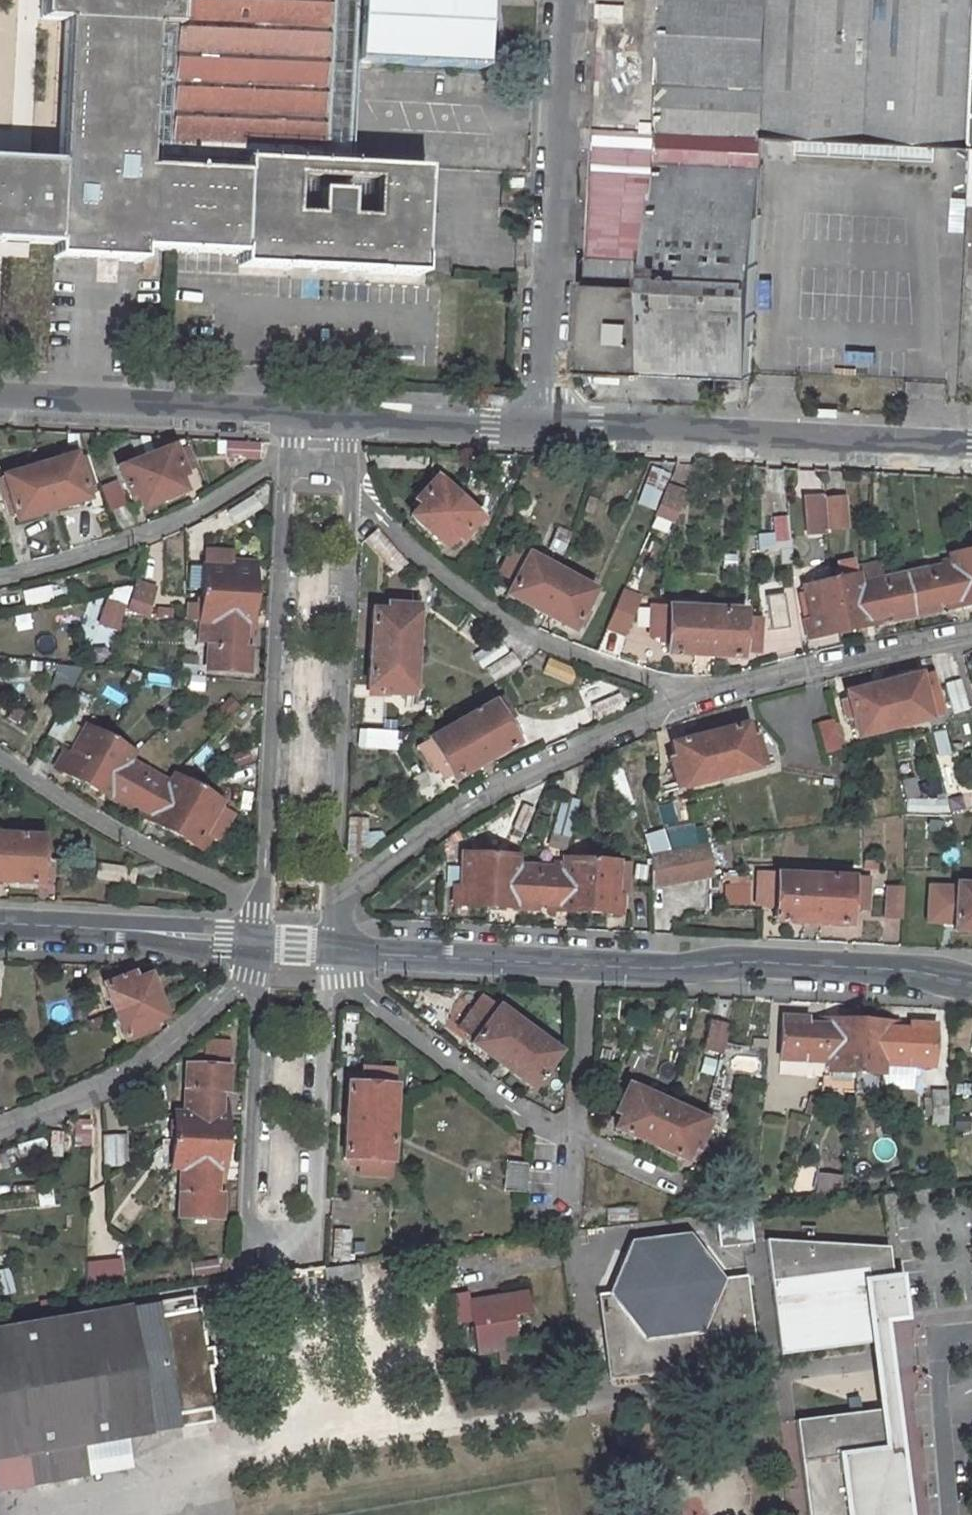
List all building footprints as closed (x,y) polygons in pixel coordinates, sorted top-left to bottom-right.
[(44,20),(68,21),(60,163),(56,260),(77,261),(143,264),(143,252),(148,167),(155,24),(179,25),(180,0),(46,0),(44,20)] [(179,25),(155,24),(148,167),(245,173),(245,162),(345,165),(349,107),(352,69),(483,75),(486,0),(180,0),(179,25)] [(774,0),(606,0),(590,281),(583,281),(579,371),(753,379),(766,141),(774,0)] [(766,141),(971,150),(971,0),(774,0),(766,141)] [(30,246),(52,248),(52,260),(56,260),(60,163),(0,161),(0,245),(30,246)] [(425,172),(345,165),(245,162),(245,173),(148,167),(143,252),(238,257),(237,269),(314,272),(420,277),(425,172)] [(145,459),(160,500),(183,491),(178,478),(184,475),(174,448),(145,459)] [(17,522),(88,499),(73,455),(2,477),(17,522)] [(135,494),(140,508),(160,500),(145,459),(118,470),(128,497),(135,494)] [(435,480),(417,501),(421,506),(412,518),(427,531),(456,498),(435,480)] [(682,498),(665,492),(654,520),(670,527),(682,498)] [(478,518),(456,498),(427,531),(444,546),(454,535),(460,540),(478,518)] [(825,503),(825,501),(807,502),(810,533),(827,532),(827,531),(825,503)] [(844,502),(825,503),(827,531),(846,529),(844,502)] [(805,623),(808,639),(881,625),(879,618),(890,616),(891,623),(937,613),(936,607),(945,605),(946,611),(971,606),(971,542),(968,543),(970,553),(949,557),(950,566),(858,586),(852,562),(838,565),(840,580),(804,588),(810,621),(805,623)] [(507,596),(573,632),(593,590),(513,547),(499,575),(514,582),(507,596)] [(189,619),(201,620),(207,620),(205,669),(247,671),(248,646),(243,646),(243,636),(249,636),(253,562),(236,562),(236,569),(203,567),(202,605),(190,604),(189,619)] [(151,592),(133,587),(126,612),(145,617),(151,592)] [(385,604),(385,609),(371,609),(369,648),(414,650),(418,593),(411,592),(410,604),(385,604)] [(624,596),(621,604),(637,611),(640,602),(624,596)] [(118,630),(125,603),(107,598),(100,624),(118,630)] [(637,611),(621,604),(610,632),(626,638),(637,611)] [(743,621),(743,612),(669,609),(651,608),(649,639),(667,639),(667,655),(741,659),(741,652),(758,652),(759,622),(743,621)] [(369,648),(368,686),(381,687),(381,693),(404,695),(404,707),(411,708),(414,650),(369,648)] [(846,694),(856,740),(928,723),(917,677),(846,694)] [(504,697),(430,740),(453,782),(518,744),(516,739),(522,736),(512,719),(516,717),(504,697)] [(755,737),(748,739),(745,726),(708,736),(718,779),(776,765),(774,759),(761,762),(755,737)] [(64,753),(55,770),(127,810),(130,803),(141,809),(138,815),(202,851),(212,835),(218,839),(233,813),(220,806),(222,801),(175,776),(170,784),(128,761),(133,754),(133,752),(86,728),(70,756),(64,753)] [(663,787),(664,793),(718,779),(708,736),(671,745),(675,759),(669,761),(675,784),(663,787)] [(38,883),(41,837),(0,835),(0,881),(38,883)] [(646,864),(648,887),(708,877),(707,847),(644,857),(646,864)] [(454,886),(453,905),(534,910),(535,903),(546,903),(546,910),(618,914),(620,896),(613,895),(614,862),(561,859),(560,868),(524,866),(524,857),(461,854),(459,887),(454,886)] [(868,882),(759,876),(757,907),(775,907),(774,922),(847,925),(848,912),(866,913),(868,882)] [(971,932),(971,885),(955,884),(953,931),(971,932)] [(906,889),(890,887),(887,917),(903,919),(906,889)] [(111,1010),(153,996),(145,976),(131,981),(129,974),(101,984),(111,1010)] [(123,1039),(150,1029),(148,1023),(162,1017),(153,996),(111,1010),(123,1039)] [(470,1046),(531,1090),(558,1054),(496,1009),(488,1022),(471,1010),(457,1031),(473,1042),(470,1046)] [(780,1020),(778,1062),(827,1065),(826,1073),(881,1076),(881,1067),(929,1069),(932,1027),(908,1026),(908,1032),(897,1031),(897,1025),(815,1022),(814,1027),(803,1027),(803,1021),(780,1020)] [(729,1027),(713,1024),(707,1052),(723,1055),(729,1027)] [(227,1043),(203,1042),(202,1057),(227,1057),(227,1043)] [(179,1167),(177,1216),(219,1218),(220,1194),(215,1193),(216,1181),(221,1182),(224,1104),(219,1103),(220,1092),(225,1092),(226,1067),(184,1065),(182,1115),(171,1114),(169,1167),(179,1167)] [(362,1083),(346,1082),(343,1158),(359,1159),(358,1174),(389,1176),(394,1069),(363,1067),(362,1083)] [(614,1128),(685,1161),(690,1149),(696,1152),(706,1130),(718,1135),(720,1129),(615,1080),(613,1086),(623,1092),(613,1114),(619,1117),(614,1128)] [(931,1109),(931,1126),(949,1125),(949,1093),(932,1092),(931,1101),(923,1100),(923,1109),(931,1109)] [(88,1122),(72,1121),(71,1146),(87,1146),(88,1122)] [(527,1165),(510,1164),(508,1196),(526,1196),(527,1165)] [(843,1177),(822,1176),(820,1198),(842,1199),(843,1177)] [(721,1248),(750,1245),(747,1222),(718,1226),(721,1248)] [(597,1302),(607,1381),(753,1359),(742,1281),(719,1284),(691,1237),(630,1245),(606,1300),(597,1302)] [(884,1250),(761,1243),(776,1358),(873,1345),(870,1325),(900,1321),(895,1280),(889,1281),(884,1250)] [(87,1262),(86,1292),(125,1289),(121,1263),(87,1262)] [(324,1284),(359,1279),(357,1264),(323,1269),(324,1284)] [(455,1325),(468,1323),(474,1358),(515,1350),(509,1318),(527,1315),(523,1294),(467,1305),(465,1294),(450,1296),(455,1325)] [(193,1296),(0,1330),(0,1459),(56,1449),(58,1461),(85,1457),(83,1444),(214,1420),(212,1408),(217,1407),(210,1369),(215,1368),(212,1348),(206,1349),(200,1308),(195,1310),(193,1296)] [(792,1423),(804,1514),(894,1514),(881,1412),(792,1423)]
